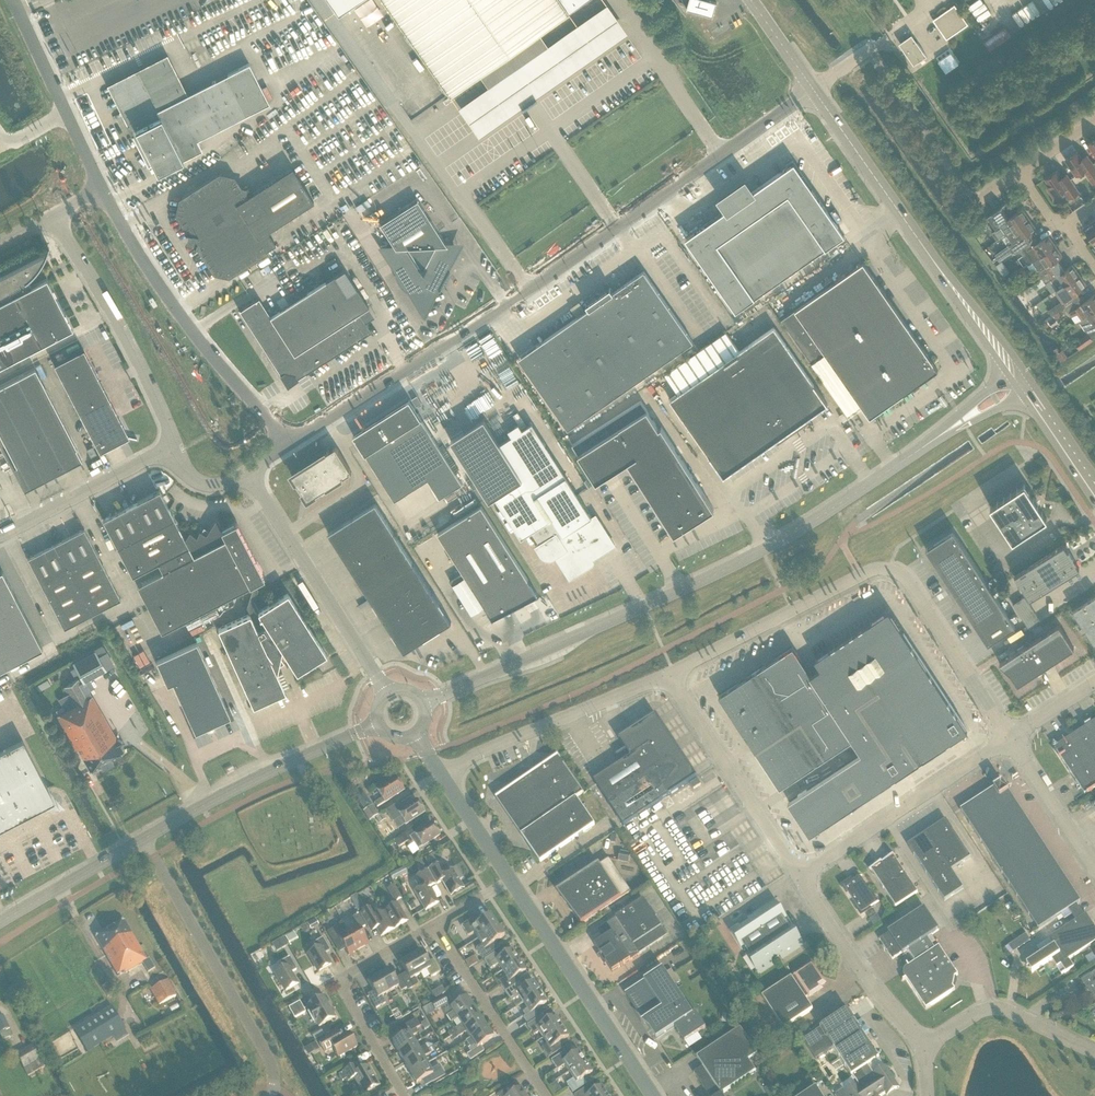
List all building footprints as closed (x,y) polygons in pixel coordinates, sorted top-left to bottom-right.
[(337,12),(355,0),(329,0),(337,12)] [(449,95),(585,0),(383,0),(449,95)] [(708,0),(690,0),(687,9),(713,16),(716,2),(708,0)] [(947,39),(968,24),(955,4),(933,19),(947,39)] [(914,64),(927,56),(918,43),(916,44),(911,38),(902,44),(907,50),(905,52),(914,64)] [(202,149),(197,140),(270,103),(249,63),(187,94),(167,56),(109,86),(149,164),(152,163),(157,173),(167,168),(170,169),(170,170),(171,169),(170,169),(171,165),(182,160),(202,149)] [(1077,151),(1065,159),(1076,175),(1084,170),(1093,183),(1094,182),(1094,166),(1093,163),(1088,166),(1077,151)] [(754,298),(844,235),(807,181),(794,163),(749,194),(744,186),(725,200),(730,207),(685,238),(736,311),(754,298)] [(267,231),(314,202),(292,168),(245,198),(243,194),(244,190),(240,189),(233,179),(219,176),(180,201),(177,215),(190,233),(185,232),(185,233),(198,236),(195,248),(196,244),(214,272),(228,275),(276,244),(267,231)] [(1053,196),(1062,190),(1068,199),(1080,191),(1071,179),(1065,182),(1057,170),(1045,178),(1050,185),(1046,187),(1053,196)] [(446,245),(417,200),(379,224),(394,247),(381,248),(395,270),(394,271),(396,277),(397,280),(401,286),(404,289),(409,293),(410,292),(424,314),(436,291),(437,292),(442,287),(444,284),(447,278),(448,275),(449,268),(448,267),(456,252),(451,245),(446,245)] [(1022,208),(1009,217),(1002,207),(991,214),(998,224),(999,223),(1006,234),(1029,218),(1022,208)] [(1026,243),(1022,237),(1036,228),(1029,218),(1006,234),(1011,241),(1008,244),(1013,252),(1019,248),(1026,243)] [(1094,221),(1083,228),(1094,245),(1094,223),(1094,221)] [(1026,243),(1019,248),(1022,253),(1033,246),(1040,256),(1055,245),(1048,235),(1036,244),(1032,239),(1026,243)] [(1039,271),(1038,272),(1041,277),(1053,269),(1049,264),(1062,255),(1055,245),(1040,256),(1032,261),(1039,271)] [(48,246),(46,252),(0,276),(0,340),(10,360),(72,328),(46,278),(31,286),(28,280),(35,273),(41,265),(46,256),(49,246),(48,246)] [(998,263),(996,265),(999,268),(1001,267),(1004,264),(1001,260),(998,263)] [(815,296),(795,310),(781,319),(847,414),(861,404),(870,417),(938,369),(863,262),(818,294),(816,292),(813,294),(815,296)] [(1041,277),(1045,283),(1051,279),(1058,289),(1079,274),(1072,264),(1057,275),(1053,269),(1041,277)] [(536,346),(558,376),(540,389),(568,429),(693,342),(644,271),(613,292),(610,287),(586,304),(589,309),(536,346)] [(1063,300),(1062,301),(1065,306),(1077,298),(1073,293),(1086,284),(1079,274),(1058,289),(1056,290),(1063,300)] [(359,313),(368,307),(356,288),(347,294),(335,275),(270,317),(259,298),(243,308),(245,312),(242,314),(238,308),(285,381),(284,379),(293,381),(291,382),(291,383),(371,331),(359,313)] [(1041,277),(1036,281),(1040,287),(1045,283),(1041,277)] [(1079,320),(1094,309),(1094,294),(1080,304),(1077,298),(1065,306),(1069,312),(1071,311),(1077,320),(1075,322),(1076,322),(1079,320)] [(1062,301),(1053,306),(1057,312),(1065,306),(1062,301)] [(1094,332),(1094,309),(1079,320),(1088,333),(1089,336),(1094,332)] [(1055,317),(1049,321),(1052,326),(1058,322),(1055,317)] [(726,331),(665,374),(679,394),(670,400),(724,476),(828,404),(774,327),(740,351),(726,331)] [(1093,340),(1089,336),(1088,333),(1074,342),(1076,344),(1079,349),(1093,340)] [(10,360),(0,340),(0,366),(10,360)] [(129,437),(83,349),(54,364),(100,452),(129,437)] [(35,368),(0,386),(0,434),(27,485),(78,459),(79,461),(82,459),(75,448),(76,447),(35,368)] [(416,406),(422,402),(417,395),(412,399),(416,406)] [(440,498),(462,484),(409,400),(353,435),(395,501),(428,479),(440,498)] [(572,445),(596,482),(628,462),(674,535),(716,508),(663,426),(659,428),(641,401),(572,445)] [(532,423),(522,429),(519,424),(508,430),(512,436),(500,444),(522,479),(495,497),(521,539),(532,532),(539,543),(535,545),(539,551),(546,556),(556,556),(570,578),(588,566),(586,563),(615,545),(597,517),(594,520),(589,512),(532,423)] [(90,457),(96,454),(93,446),(87,449),(90,457)] [(351,471),(336,447),(291,474),(307,499),(351,471)] [(588,479),(583,482),(587,488),(592,485),(588,479)] [(1013,541),(1047,518),(1024,484),(990,506),(1013,541)] [(161,572),(142,582),(167,629),(251,584),(253,589),(250,600),(256,596),(259,589),(254,582),(264,577),(235,521),(223,527),(216,518),(208,531),(204,528),(202,532),(199,530),(196,537),(189,531),(185,539),(159,490),(102,519),(133,575),(158,562),(163,571),(161,572)] [(327,531),(353,571),(400,542),(375,503),(338,527),(336,525),(327,531)] [(438,533),(464,574),(451,582),(471,614),(484,606),(494,622),(540,598),(503,540),(481,506),(438,533)] [(84,529),(27,558),(64,629),(120,599),(84,529)] [(953,530),(926,548),(988,643),(1015,625),(953,530)] [(451,622),(400,542),(353,571),(405,653),(415,647),(413,646),(451,622)] [(1014,576),(1030,599),(1079,567),(1064,544),(1014,576)] [(42,647),(14,594),(2,569),(0,570),(0,669),(42,647)] [(999,578),(1004,575),(1001,570),(995,573),(999,578)] [(247,608),(249,614),(218,628),(253,706),(285,691),(276,672),(278,664),(279,666),(284,663),(280,657),(281,649),(296,673),(326,654),(287,593),(259,611),(254,602),(256,596),(250,600),(248,608),(247,608)] [(1094,644),(1094,595),(1073,610),(1082,624),(1079,626),(1082,631),(1085,630),(1094,644)] [(1013,604),(1030,630),(1042,622),(1024,596),(1013,604)] [(811,674),(853,739),(852,740),(861,752),(788,801),(809,834),(967,729),(888,610),(815,659),(821,668),(811,674)] [(1010,673),(1018,684),(1074,647),(1059,624),(999,663),(1000,664),(1000,663),(1010,673)] [(226,718),(228,713),(196,642),(157,660),(168,684),(173,682),(193,728),(198,730),(206,727),(206,729),(213,726),(212,724),(226,718)] [(103,645),(95,650),(106,669),(114,665),(107,652),(103,645)] [(779,788),(852,740),(853,739),(811,674),(793,647),(719,696),(779,788)] [(82,679),(79,680),(78,679),(64,686),(75,705),(57,715),(77,751),(78,750),(90,771),(101,765),(103,768),(113,762),(111,759),(124,752),(120,746),(121,745),(122,741),(118,740),(117,740),(92,696),(89,698),(80,683),(84,681),(84,682),(106,669),(95,650),(73,663),(76,667),(79,673),(82,679)] [(619,739),(625,748),(616,754),(622,763),(594,781),(610,805),(624,826),(697,777),(683,756),(656,715),(619,739)] [(1085,794),(1094,787),(1094,721),(1057,745),(1056,750),(1085,794)] [(45,784),(23,740),(0,752),(0,829),(44,806),(47,804),(49,802),(50,798),(50,794),(49,791),(45,784)] [(583,793),(584,793),(556,752),(555,752),(557,755),(532,773),(531,780),(524,779),(496,798),(491,797),(496,798),(540,862),(541,862),(540,861),(595,824),(576,797),(583,792),(583,793)] [(377,807),(403,790),(395,778),(377,790),(382,798),(374,803),(377,807)] [(694,789),(701,784),(697,779),(690,783),(694,789)] [(960,809),(1038,929),(1069,909),(1076,920),(1049,938),(1054,946),(1027,964),(1032,972),(1052,959),(1062,975),(1074,967),(1069,959),(1094,942),(1094,928),(1086,913),(1083,915),(1076,904),(1081,901),(1006,787),(1006,788),(997,786),(997,785),(960,809)] [(362,791),(355,795),(360,802),(364,799),(365,795),(362,791)] [(405,824),(424,812),(416,800),(401,810),(397,804),(386,811),(393,822),(401,817),(405,824)] [(370,820),(379,815),(372,805),(364,810),(370,820)] [(383,814),(377,818),(379,822),(386,818),(383,814)] [(927,832),(952,870),(952,869),(971,857),(946,819),(927,832)] [(410,844),(412,842),(417,849),(439,835),(431,823),(418,832),(414,826),(394,839),(399,846),(408,841),(410,844)] [(927,832),(907,844),(944,900),(964,888),(952,869),(952,870),(927,832)] [(618,861),(629,863),(631,853),(621,851),(618,861)] [(871,869),(896,906),(918,892),(893,855),(895,854),(895,853),(883,861),(883,860),(870,869),(871,869)] [(571,909),(581,925),(631,892),(609,859),(562,889),(573,908),(571,909)] [(438,863),(428,869),(437,883),(442,880),(451,896),(463,888),(458,880),(462,878),(456,867),(452,869),(445,874),(438,863)] [(425,910),(438,903),(429,888),(435,884),(427,870),(416,877),(422,887),(414,891),(425,910)] [(844,886),(857,905),(855,907),(859,914),(862,912),(880,901),(879,900),(877,902),(860,876),(862,875),(862,874),(844,886)] [(148,885),(156,880),(153,875),(145,880),(148,885)] [(395,902),(401,898),(394,885),(387,889),(395,902)] [(1007,894),(987,906),(1000,926),(1019,913),(1007,894)] [(728,928),(743,950),(746,948),(746,950),(744,952),(758,974),(777,962),(775,958),(780,954),(782,958),(804,944),(790,921),(787,923),(786,922),(789,920),(774,898),(746,916),(749,920),(740,925),(738,922),(728,928)] [(612,972),(640,954),(634,945),(661,927),(643,899),(606,924),(612,933),(594,945),(612,972)] [(412,901),(407,903),(411,910),(416,907),(412,901)] [(395,928),(407,921),(397,904),(385,911),(395,928)] [(383,912),(375,916),(370,908),(360,914),(367,926),(373,923),(381,936),(393,929),(383,912)] [(894,929),(879,939),(892,959),(907,949),(911,956),(931,942),(928,937),(939,930),(924,908),(893,928),(894,929)] [(347,930),(358,949),(368,943),(360,929),(366,926),(358,913),(350,918),(354,926),(347,930)] [(468,936),(474,932),(478,938),(497,925),(490,915),(480,922),(476,916),(461,925),(468,936)] [(877,915),(870,920),(874,926),(881,921),(877,915)] [(316,918),(308,923),(311,929),(319,924),(316,918)] [(147,959),(124,920),(95,937),(117,975),(124,971),(125,972),(142,963),(148,972),(155,968),(149,958),(147,959)] [(497,949),(494,943),(504,936),(497,925),(478,938),(482,944),(476,948),(484,959),(495,952),(494,951),(497,949)] [(327,931),(334,944),(340,941),(348,955),(358,949),(347,930),(340,934),(336,926),(327,931)] [(1025,935),(1009,945),(1014,952),(1029,941),(1025,935)] [(276,952),(288,945),(283,937),(272,944),(276,952)] [(316,948),(308,953),(319,972),(331,965),(324,953),(330,950),(323,937),(313,943),(316,948)] [(958,974),(948,959),(939,945),(935,948),(931,942),(911,956),(915,961),(909,965),(906,961),(905,962),(908,966),(906,967),(905,968),(904,970),(904,972),(904,974),(905,976),(906,978),(901,980),(902,981),(906,978),(926,1009),(955,989),(953,986),(954,977),(958,974)] [(495,952),(484,959),(490,969),(498,964),(502,970),(518,959),(511,948),(499,957),(495,952)] [(430,977),(440,971),(433,959),(428,963),(420,949),(409,955),(420,974),(427,970),(430,977)] [(418,984),(414,977),(420,974),(409,955),(399,961),(405,972),(400,976),(407,988),(408,990),(418,984)] [(475,955),(470,958),(475,964),(479,961),(475,955)] [(297,969),(289,956),(279,962),(283,968),(275,972),(285,991),(298,984),(291,973),(297,969)] [(512,979),(526,970),(518,959),(502,970),(507,976),(498,982),(505,991),(516,984),(512,979)] [(812,964),(762,997),(784,1029),(813,1009),(805,998),(821,988),(820,986),(825,983),(812,964)] [(377,973),(388,992),(398,986),(401,991),(407,988),(400,976),(394,979),(388,967),(377,973)] [(663,968),(625,993),(625,994),(626,993),(656,1039),(675,1027),(685,1042),(706,1028),(696,1012),(693,1014),(663,968)] [(1081,980),(1086,988),(1091,996),(1092,996),(1094,1001),(1094,971),(1081,980)] [(377,973),(367,979),(373,991),(367,994),(376,1008),(386,1003),(382,996),(388,992),(377,973)] [(159,1005),(176,996),(168,980),(150,989),(159,1005)] [(523,1002),(539,991),(532,980),(519,989),(516,984),(505,991),(511,1001),(519,996),(523,1002)] [(107,996),(113,993),(107,984),(102,987),(107,996)] [(539,991),(523,1002),(527,1008),(523,1011),(526,1015),(523,1017),(527,1023),(537,1016),(533,1011),(546,1002),(539,991)] [(319,1026),(335,1017),(323,996),(307,1005),(319,1026)] [(457,1018),(473,1007),(466,997),(450,1008),(444,996),(431,1004),(435,1010),(441,1007),(450,1022),(457,1018)] [(294,1018),(305,1012),(299,1001),(288,1007),(294,1018)] [(87,1052),(125,1029),(111,1006),(74,1029),(87,1052)] [(457,1018),(461,1024),(448,1033),(450,1037),(452,1035),(453,1035),(453,1034),(479,1017),(473,1007),(457,1018)] [(803,1040),(816,1060),(834,1048),(852,1075),(858,1084),(862,1082),(871,1095),(881,1095),(869,1077),(874,1074),(868,1065),(879,1057),(855,1020),(848,1010),(803,1040)] [(533,1035),(539,1031),(543,1037),(562,1025),(555,1014),(545,1020),(541,1015),(526,1024),(533,1035)] [(12,1035),(3,1016),(0,1017),(0,1035),(2,1040),(12,1035)] [(454,1039),(459,1036),(466,1031),(470,1037),(486,1027),(479,1017),(453,1034),(453,1035),(452,1035),(454,1039)] [(418,1033),(416,1028),(420,1026),(416,1018),(402,1026),(406,1034),(392,1042),(398,1052),(415,1043),(411,1036),(418,1033)] [(562,1025),(543,1037),(547,1043),(541,1047),(548,1057),(563,1048),(559,1042),(569,1036),(562,1025)] [(486,1027),(470,1037),(474,1043),(464,1050),(470,1060),(484,1051),(480,1045),(493,1037),(486,1027)] [(740,1028),(697,1057),(703,1066),(694,1072),(709,1095),(713,1095),(720,1092),(721,1094),(756,1071),(749,1060),(758,1054),(740,1028)] [(335,1040),(332,1034),(318,1042),(324,1052),(332,1047),(338,1057),(357,1046),(348,1032),(335,1040)] [(415,1043),(398,1052),(404,1062),(427,1049),(425,1045),(418,1049),(415,1043)] [(32,1045),(16,1054),(23,1067),(28,1076),(44,1067),(39,1058),(32,1045)] [(430,1053),(427,1049),(404,1062),(410,1073),(426,1063),(423,1057),(430,1053)] [(557,1070),(565,1065),(569,1071),(585,1061),(578,1050),(565,1059),(561,1053),(551,1060),(557,1070)] [(566,1083),(572,1093),(583,1086),(579,1080),(592,1072),(585,1061),(569,1071),(573,1078),(566,1083)] [(430,1070),(426,1063),(410,1073),(416,1083),(421,1080),(425,1086),(445,1075),(439,1065),(430,1070)] [(364,1094),(379,1085),(368,1066),(359,1071),(355,1064),(342,1071),(342,1072),(339,1074),(342,1081),(346,1079),(347,1081),(354,1077),(364,1094)] [(874,1074),(869,1077),(881,1095),(886,1093),(887,1095),(899,1087),(885,1066),(874,1074)] [(835,1094),(837,1095),(871,1095),(862,1082),(858,1084),(845,1093),(843,1089),(835,1094)] [(520,1086),(515,1090),(511,1085),(496,1095),(497,1095),(527,1095),(520,1086)] [(608,1095),(601,1085),(588,1094),(584,1088),(574,1095),(607,1095),(608,1095)]
